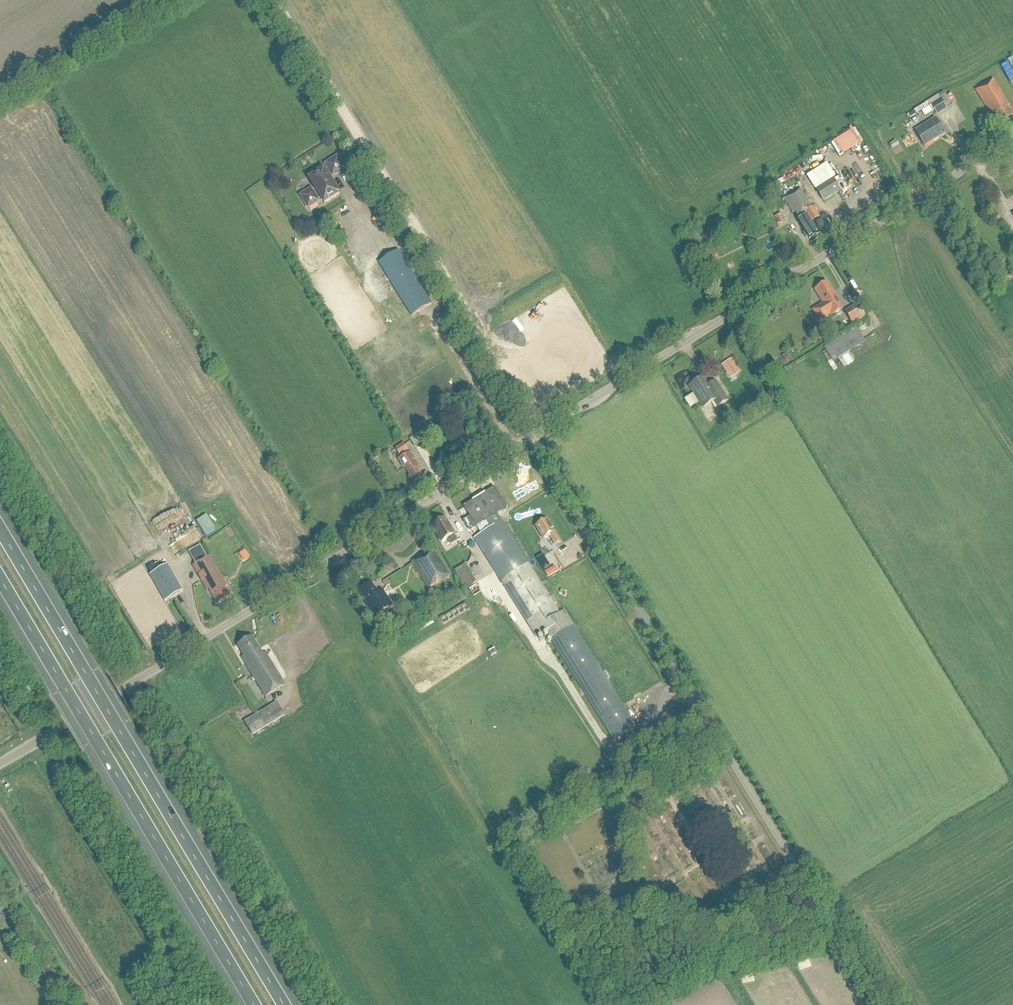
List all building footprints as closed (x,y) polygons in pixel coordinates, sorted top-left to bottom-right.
[(992,80),(974,91),(987,112),(990,110),(993,116),(995,114),(1001,123),(1009,117),(1012,115),(1007,107),(1008,106),(992,80)] [(930,106),(937,116),(947,110),(941,99),(939,96),(933,99),(936,103),(930,106)] [(915,133),(924,148),(944,135),(935,120),(929,123),(929,124),(915,133)] [(862,130),(858,133),(863,141),(867,138),(862,130)] [(848,137),(852,145),(860,140),(856,133),(848,137)] [(915,155),(907,136),(899,140),(907,158),(915,155)] [(869,146),(878,158),(884,153),(875,141),(869,146)] [(337,158),(325,165),(328,169),(325,172),(324,170),(309,179),(315,189),(312,191),(311,190),(300,197),(308,209),(319,202),(318,201),(321,199),(324,204),(339,195),(339,194),(328,177),(331,175),(333,177),(345,170),(337,158)] [(840,192),(833,180),(835,178),(827,164),(807,177),(823,203),(840,192)] [(879,174),(874,166),(862,173),(867,181),(879,174)] [(855,191),(863,187),(859,180),(851,184),(855,191)] [(798,191),(791,195),(783,200),(792,214),(794,213),(799,220),(797,221),(809,241),(819,234),(811,220),(818,216),(813,208),(811,209),(799,190),(798,191)] [(781,214),(774,218),(779,226),(785,221),(781,214)] [(712,250),(695,260),(701,270),(718,259),(712,250)] [(398,252),(379,265),(411,317),(431,304),(398,252)] [(814,291),(822,304),(812,310),(819,323),(830,316),(831,317),(842,310),(826,284),(814,291)] [(844,313),(852,324),(864,315),(856,304),(844,313)] [(861,327),(866,336),(873,332),(868,323),(861,327)] [(863,341),(856,329),(824,349),(830,361),(863,341)] [(721,366),(730,380),(741,373),(733,359),(721,366)] [(717,408),(721,406),(725,413),(732,408),(728,401),(732,399),(720,380),(715,383),(709,387),(703,378),(689,387),(702,409),(713,402),(717,408)] [(703,417),(708,425),(715,421),(710,413),(703,417)] [(729,424),(734,432),(741,428),(735,420),(729,424)] [(730,427),(724,430),(728,436),(733,432),(730,427)] [(422,431),(410,439),(414,445),(426,438),(422,431)] [(404,444),(395,449),(406,466),(404,467),(414,483),(422,477),(417,469),(419,468),(409,453),(406,455),(405,453),(408,451),(404,444)] [(477,528),(484,523),(488,530),(474,539),(537,638),(547,632),(616,741),(638,728),(564,612),(560,615),(497,515),(507,509),(494,489),(463,508),(470,518),(463,522),(470,532),(477,528)] [(197,522),(206,537),(216,531),(207,515),(197,522)] [(444,519),(431,527),(441,543),(447,540),(451,546),(457,542),(454,536),(454,535),(444,519)] [(546,521),(535,527),(543,540),(549,537),(554,546),(559,543),(553,534),(554,534),(546,521)] [(404,542),(396,544),(398,551),(405,549),(404,542)] [(433,550),(412,563),(429,590),(450,577),(433,550)] [(171,553),(164,557),(167,562),(173,558),(171,553)] [(209,557),(192,567),(206,592),(208,591),(216,605),(230,598),(225,589),(226,588),(209,557)] [(474,560),(468,564),(478,581),(485,576),(474,560)] [(165,602),(182,592),(168,566),(150,576),(165,602)] [(455,572),(459,579),(469,573),(465,566),(455,572)] [(475,584),(469,573),(459,579),(466,590),(475,584)] [(366,606),(371,615),(373,619),(392,608),(389,604),(383,593),(379,595),(378,594),(377,595),(371,584),(359,591),(367,605),(366,606)] [(412,626),(423,619),(420,613),(416,616),(411,607),(404,611),(412,626)] [(446,617),(449,623),(465,615),(462,609),(446,617)] [(252,639),(238,647),(246,662),(244,663),(266,699),(285,687),(265,654),(263,656),(252,639)] [(284,717),(276,704),(245,724),(253,737),(284,717)]
